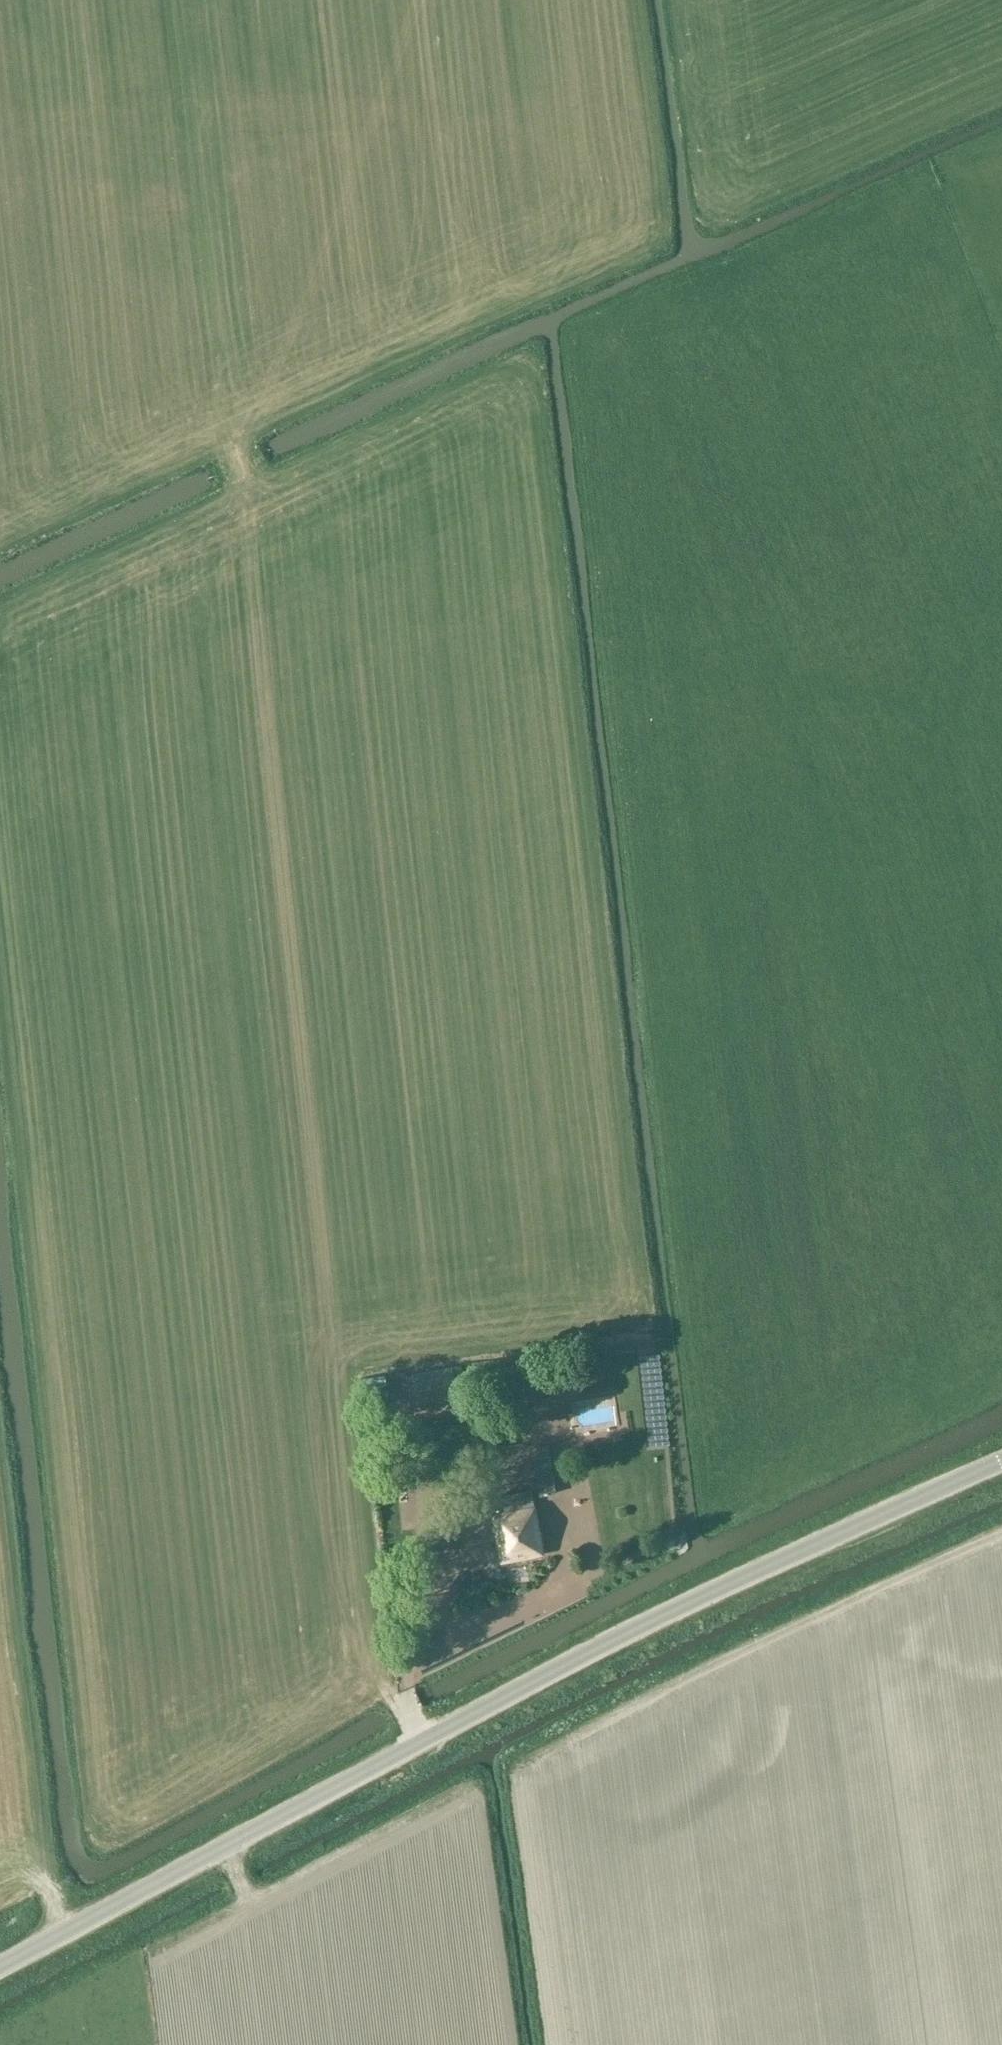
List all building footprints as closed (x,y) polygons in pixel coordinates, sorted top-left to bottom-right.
[(569,1396),(571,1423),(611,1420),(609,1393),(569,1396)] [(515,1559),(544,1553),(532,1490),(491,1498),(503,1561),(506,1560),(506,1563),(515,1561),(515,1559)]
